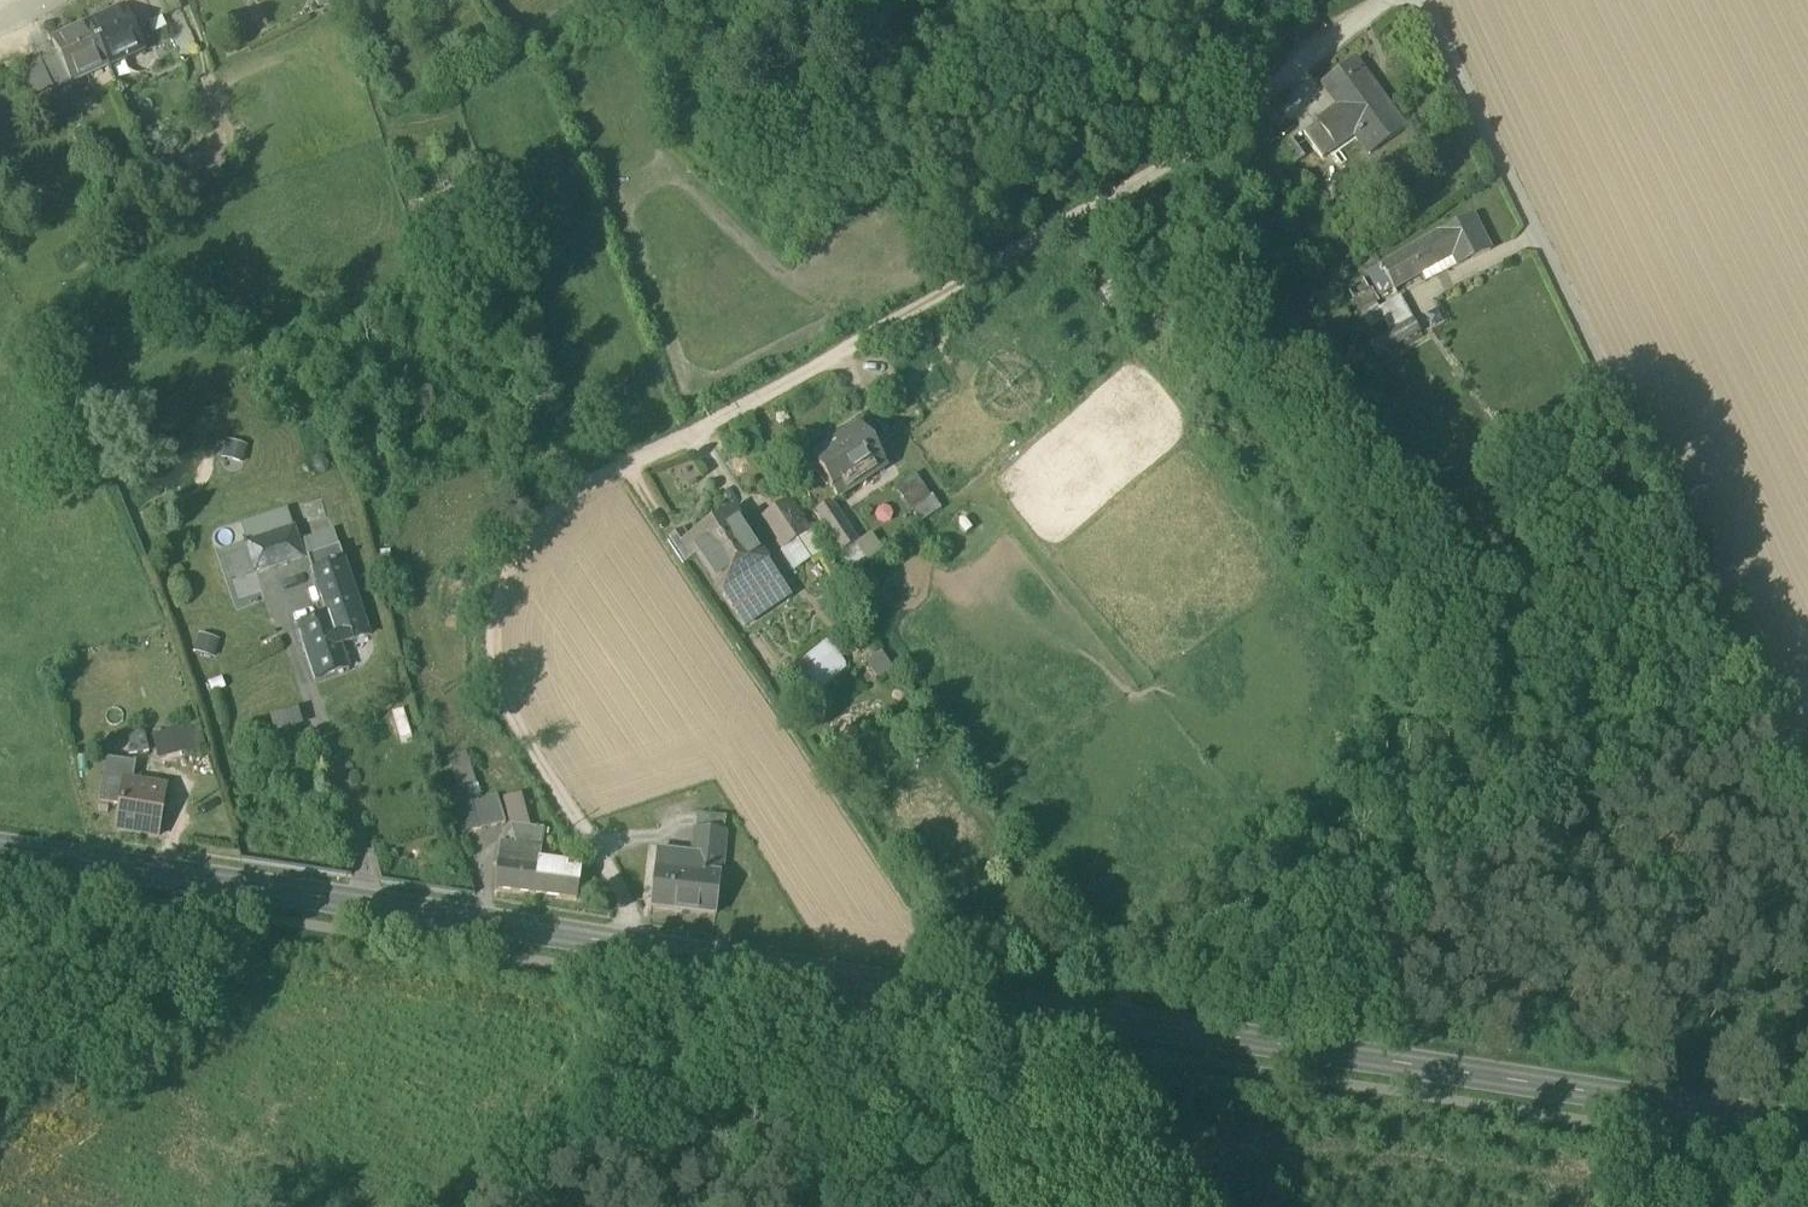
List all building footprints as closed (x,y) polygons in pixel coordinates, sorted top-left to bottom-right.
[(142,31),(182,12),(176,0),(141,0),(130,5),(142,31)] [(318,9),(338,3),(337,0),(315,0),(318,9)] [(88,29),(105,66),(122,58),(124,62),(145,53),(126,12),(124,13),(126,16),(112,22),(110,19),(88,29)] [(124,13),(110,19),(112,22),(126,16),(124,13)] [(169,35),(183,69),(201,62),(187,28),(169,35)] [(73,86),(91,77),(90,73),(105,66),(88,29),(68,38),(70,41),(55,47),(57,52),(73,86)] [(70,41),(68,38),(54,44),(55,47),(70,41)] [(38,60),(54,94),(73,86),(57,52),(38,60)] [(107,70),(124,62),(122,58),(105,66),(107,70)] [(36,102),(54,94),(38,60),(21,68),(36,102)] [(1321,130),(1336,150),(1355,136),(1369,156),(1370,156),(1405,130),(1355,61),(1321,86),(1343,115),(1324,129),(1324,128),(1322,129),(1321,130)] [(107,70),(105,66),(90,73),(91,77),(107,70)] [(1259,115),(1283,150),(1292,143),(1276,119),(1280,117),(1272,106),(1259,115)] [(1283,150),(1301,176),(1330,154),(1336,150),(1321,130),(1322,129),(1318,124),(1292,143),(1283,150)] [(1344,174),(1369,156),(1355,136),(1336,150),(1330,154),(1344,174)] [(1393,292),(1421,276),(1425,284),(1490,252),(1473,218),(1441,234),(1380,269),(1393,292)] [(1367,276),(1380,299),(1393,292),(1380,269),(1367,276)] [(1348,291),(1371,330),(1384,323),(1378,311),(1362,282),(1348,291)] [(1384,323),(1391,335),(1413,323),(1400,299),(1378,311),(1384,323)] [(1369,348),(1375,359),(1419,334),(1413,323),(1391,335),(1369,348)] [(811,459),(839,499),(886,466),(859,426),(811,459)] [(895,487),(910,511),(930,498),(915,474),(895,487)] [(759,520),(782,553),(797,542),(811,533),(789,500),(759,520)] [(816,513),(842,553),(844,552),(858,542),(832,503),(816,513)] [(244,545),(290,529),(284,511),(239,527),(244,545)] [(710,578),(744,628),(789,598),(767,564),(733,512),(698,536),(703,543),(695,549),(694,549),(699,557),(713,577),(710,578)] [(249,558),(254,574),(300,558),(290,529),(244,545),(249,558)] [(667,542),(683,567),(699,557),(694,549),(695,549),(690,541),(683,531),(667,542)] [(811,533),(797,542),(811,562),(824,553),(811,533)] [(858,542),(844,552),(857,572),(884,553),(871,534),(858,542)] [(698,536),(690,541),(695,549),(703,543),(698,536)] [(795,573),(811,562),(797,542),(782,553),(795,573)] [(231,582),(254,574),(244,545),(221,554),(231,582)] [(308,558),(314,573),(343,563),(338,547),(308,558)] [(297,628),(314,679),(347,668),(339,646),(368,636),(343,563),(314,573),(329,618),(297,628)] [(220,643),(199,636),(194,654),(215,660),(220,643)] [(783,674),(803,700),(846,668),(827,642),(783,674)] [(881,653),(866,664),(877,682),(893,671),(881,653)] [(298,711),(270,720),(275,736),(303,728),(298,711)] [(152,739),(160,765),(207,751),(199,725),(152,739)] [(131,738),(130,756),(149,752),(145,734),(131,738)] [(102,803),(122,807),(127,778),(129,764),(110,761),(102,803)] [(118,831),(159,838),(167,790),(133,784),(133,779),(127,778),(122,807),(118,831)] [(451,793),(462,837),(505,827),(497,800),(471,808),(466,789),(451,793)] [(516,847),(542,850),(544,831),(529,830),(521,799),(505,803),(516,847)] [(695,827),(724,830),(726,815),(697,813),(695,827)] [(690,870),(720,874),(726,830),(724,830),(695,827),(692,854),(690,870)] [(541,897),(577,901),(582,870),(540,865),(542,850),(516,847),(500,845),(495,892),(535,896),(542,897),(541,897)] [(656,850),(654,866),(690,870),(692,854),(656,850)] [(720,874),(690,870),(654,866),(649,905),(715,913),(720,874)]
